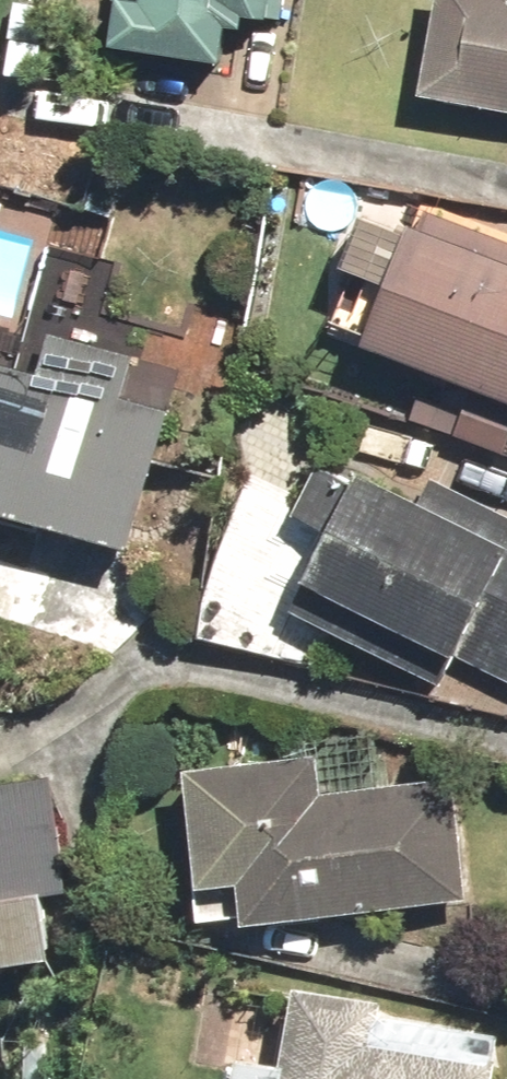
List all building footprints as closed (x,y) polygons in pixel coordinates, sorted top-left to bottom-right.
[(289,0),(125,0),(120,50),(234,61),(238,25),(256,27),(256,21),(287,24),(289,0)] [(423,95),(506,108),(506,0),(438,0),(423,95)] [(368,214),(330,315),(376,332),(370,349),(506,401),(506,240),(423,208),(414,232),(368,214)] [(0,354),(0,510),(133,545),(169,406),(134,397),(145,353),(59,330),(50,367),(0,354)] [(325,466),(277,568),(506,677),(506,515),(440,483),(436,492),(367,459),(357,481),(325,466)] [(188,764),(190,908),(461,903),(458,771),(326,774),(326,762),(188,764)] [(56,946),(50,892),(75,889),(60,770),(0,777),(0,953),(56,946)] [(500,1024),(380,1005),(383,989),(303,977),(290,1058),(287,1078),(491,1078),(500,1024)] [(240,1050),(235,1078),(287,1078),(290,1058),(240,1050)]
